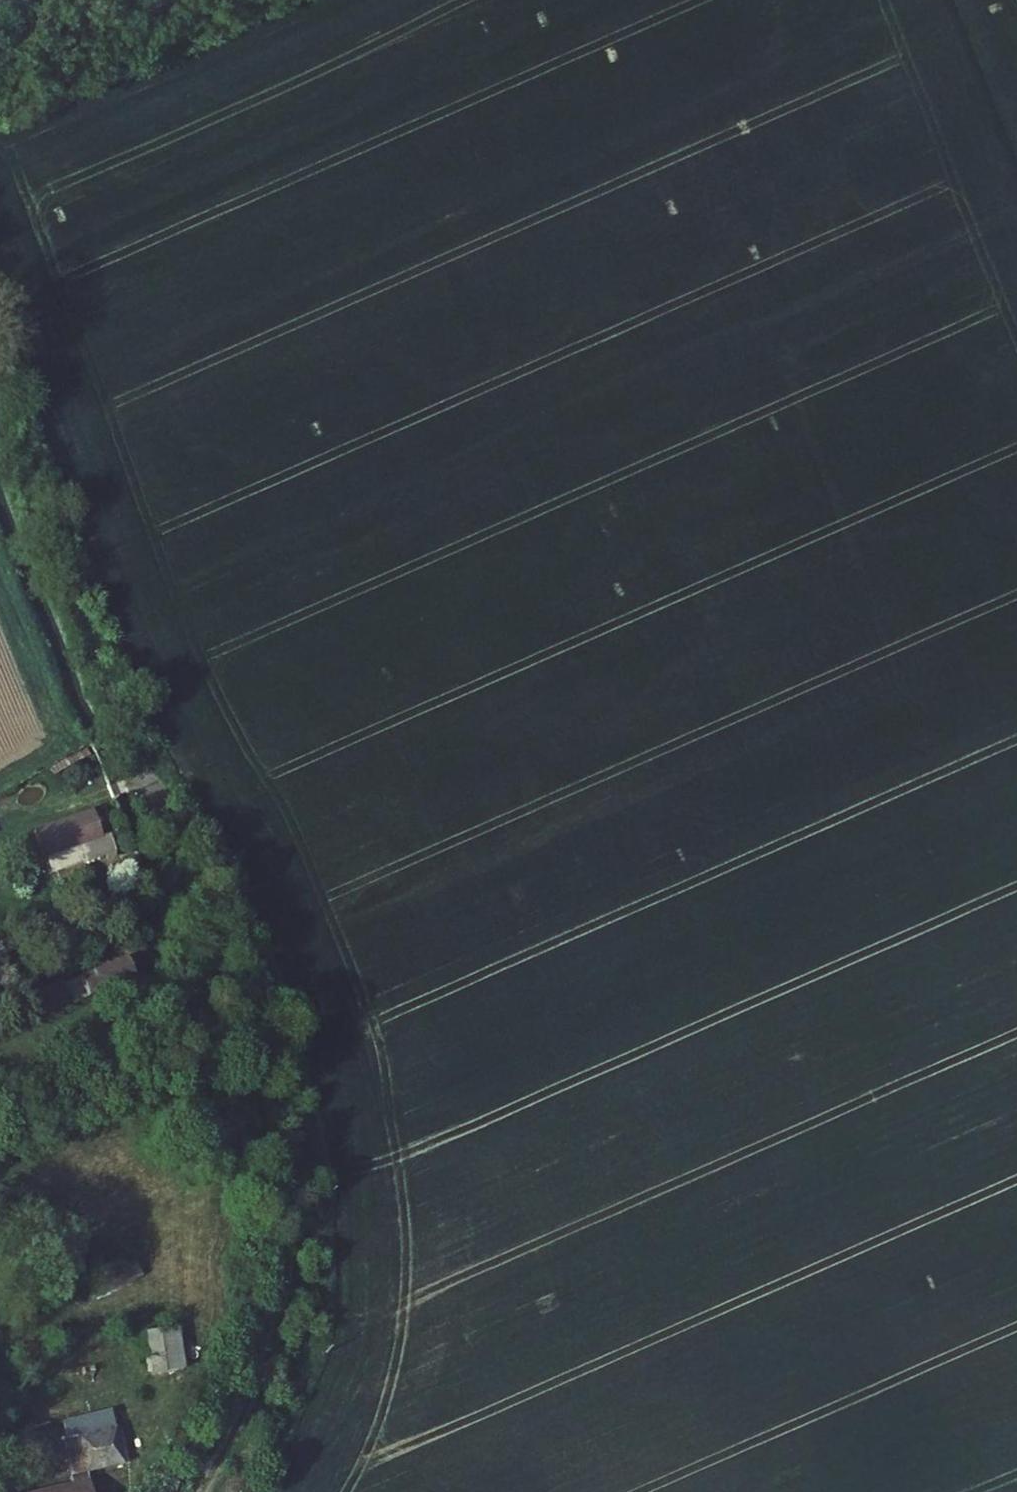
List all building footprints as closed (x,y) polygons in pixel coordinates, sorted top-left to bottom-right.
[(87,816),(18,839),(33,878),(62,869),(56,854),(95,839),(87,816)] [(74,1007),(136,979),(126,956),(64,984),(74,1007)] [(147,1330),(149,1374),(184,1373),(182,1328),(147,1330)] [(144,1415),(89,1430),(100,1479),(121,1474),(119,1460),(152,1446),(144,1415)] [(121,1474),(100,1479),(44,1491),(125,1491),(121,1474)]
